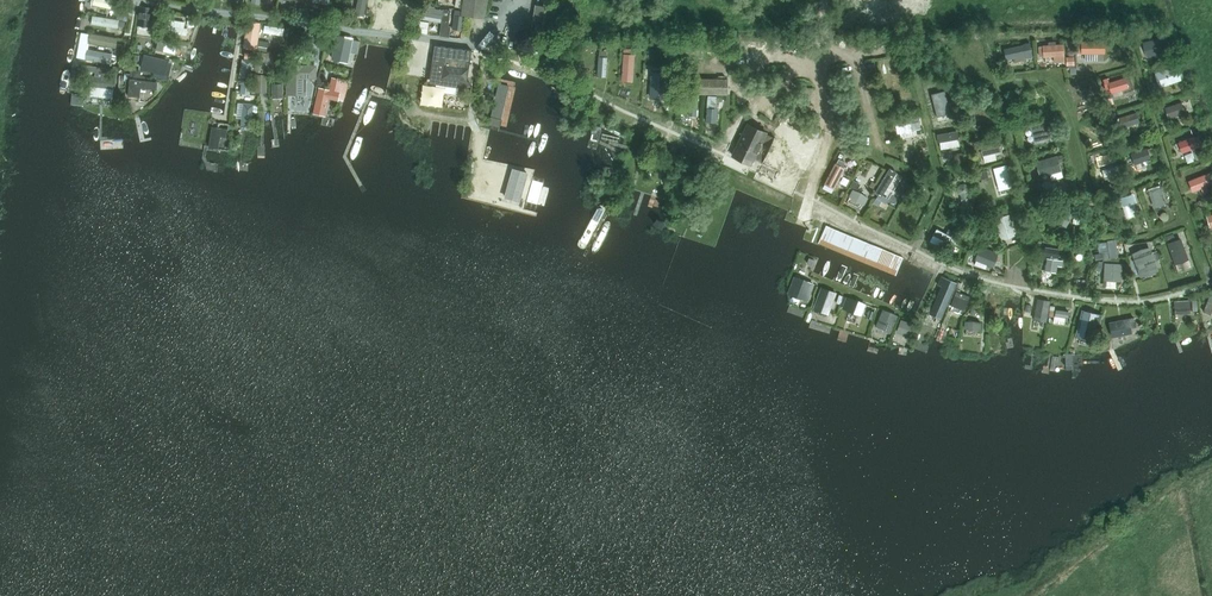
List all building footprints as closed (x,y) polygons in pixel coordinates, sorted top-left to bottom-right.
[(293,11),(300,12),(303,0),(296,0),(293,11)] [(354,14),(363,16),(366,0),(357,0),(354,14)] [(462,14),(485,17),(488,0),(464,0),(462,14)] [(442,21),(443,10),(435,9),(435,6),(423,4),(422,9),(421,19),(442,21)] [(154,7),(139,6),(136,28),(146,30),(147,26),(151,27),(154,7)] [(443,10),(442,21),(440,35),(449,36),(450,27),(448,26),(450,11),(443,10)] [(115,13),(108,12),(107,16),(109,17),(109,19),(91,15),(90,22),(111,26),(113,18),(114,18),(115,13)] [(183,22),(170,20),(170,26),(164,25),(163,32),(186,35),(187,28),(183,28),(183,22)] [(243,48),(256,49),(260,22),(247,20),(243,48)] [(283,27),(263,25),(262,32),(282,35),(283,27)] [(107,37),(87,34),(86,41),(106,44),(107,37)] [(333,59),(348,62),(351,51),(353,39),(353,38),(338,35),(333,59)] [(1169,51),(1165,36),(1143,42),(1147,57),(1169,51)] [(555,52),(557,42),(547,41),(531,38),(529,48),(546,50),(555,52)] [(980,40),(966,44),(970,62),(985,59),(980,40)] [(1104,53),(1104,40),(1082,40),(1082,42),(1078,42),(1078,51),(1082,51),(1082,53),(1085,53),(1085,59),(1095,59),(1095,53),(1104,53)] [(1027,59),(1024,44),(1004,48),(1006,59),(1014,57),(1015,61),(1027,59)] [(1064,44),(1042,45),(1039,46),(1039,55),(1043,55),(1043,56),(1064,55),(1064,44)] [(431,76),(430,83),(459,87),(459,88),(459,89),(459,90),(460,91),(461,92),(462,92),(463,92),(464,91),(465,90),(465,89),(466,88),(466,86),(471,50),(436,45),(431,76)] [(173,50),(155,47),(154,53),(172,57),(173,50)] [(111,53),(86,49),(85,60),(109,64),(111,53)] [(275,60),(277,51),(270,49),(268,59),(275,60)] [(267,53),(257,51),(254,71),(268,73),(269,70),(271,70),(272,64),(265,63),(267,53)] [(634,82),(635,55),(624,54),(623,82),(634,82)] [(606,58),(598,58),(598,77),(606,77),(606,58)] [(170,81),(171,67),(164,60),(157,59),(155,80),(162,81),(162,80),(170,81)] [(250,78),(254,61),(247,60),(242,59),(239,75),(244,76),(250,78)] [(287,94),(307,95),(307,78),(317,78),(317,65),(297,64),(288,64),(287,64),(287,71),(287,94)] [(1160,87),(1181,80),(1176,65),(1155,72),(1160,87)] [(114,78),(89,75),(88,85),(113,88),(114,78)] [(265,92),(265,75),(254,75),(254,85),(250,85),(250,92),(265,92)] [(282,83),(282,75),(275,75),(275,83),(271,83),(271,97),(282,97),(282,83)] [(1128,87),(1125,77),(1109,82),(1107,82),(1110,92),(1110,93),(1128,87)] [(647,78),(647,103),(663,103),(663,78),(647,78)] [(726,78),(684,78),(684,93),(726,93),(726,78)] [(156,82),(133,80),(130,80),(128,96),(141,97),(141,88),(155,89),(156,82)] [(746,103),(749,82),(740,81),(737,102),(746,103)] [(1097,91),(1095,83),(1072,89),(1074,97),(1097,91)] [(508,93),(509,86),(498,84),(496,93),(496,95),(491,120),(496,121),(501,122),(508,93)] [(340,91),(319,86),(313,113),(325,116),(329,98),(338,100),(340,91)] [(950,113),(944,91),(932,94),(937,116),(950,113)] [(698,95),(687,94),(687,102),(690,102),(690,115),(698,115),(698,95)] [(1028,107),(1048,103),(1046,95),(1026,99),(1028,107)] [(257,112),(258,104),(252,103),(241,102),(237,101),(236,118),(240,118),(239,127),(249,128),(251,111),(257,112)] [(1168,118),(1185,113),(1181,102),(1165,107),(1168,118)] [(993,125),(989,106),(972,110),(975,122),(980,121),(982,128),(993,125)] [(717,121),(717,108),(707,107),(706,121),(717,121)] [(1122,128),(1140,122),(1136,111),(1119,117),(1122,128)] [(918,117),(896,121),(897,130),(915,127),(915,129),(918,128),(917,126),(920,126),(918,117)] [(1051,137),(1048,123),(1031,127),(1034,141),(1051,137)] [(775,135),(774,138),(766,134),(766,133),(747,124),(732,155),(752,164),(755,158),(763,160),(761,163),(802,183),(816,155),(775,135)] [(226,128),(211,126),(207,147),(217,149),(219,136),(225,137),(226,128)] [(938,142),(949,140),(961,138),(960,130),(936,134),(938,142)] [(1182,153),(1199,147),(1194,136),(1178,142),(1182,153)] [(980,144),(983,155),(1000,151),(998,140),(980,144)] [(1148,150),(1147,148),(1131,153),(1134,164),(1151,159),(1150,157),(1154,156),(1152,148),(1148,150)] [(1062,171),(1059,162),(1066,160),(1064,153),(1057,155),(1035,161),(1040,177),(1062,171)] [(836,164),(842,167),(845,162),(842,161),(839,159),(836,164)] [(671,177),(668,163),(657,165),(660,179),(671,177)] [(824,183),(834,188),(844,168),(842,167),(836,164),(835,163),(824,183)] [(994,168),(999,190),(1012,187),(1006,165),(994,168)] [(1118,166),(1102,170),(1103,177),(1120,172),(1118,166)] [(896,172),(889,168),(878,187),(885,191),(896,172)] [(683,188),(698,177),(693,171),(679,183),(683,188)] [(1195,190),(1211,184),(1207,174),(1190,180),(1195,190)] [(958,182),(955,187),(956,191),(959,192),(961,201),(959,203),(960,207),(965,210),(968,209),(971,205),(970,201),(968,200),(967,198),(972,197),(970,190),(966,191),(965,190),(967,188),(966,184),(962,182),(958,182)] [(1149,189),(1154,207),(1166,204),(1160,185),(1149,189)] [(868,197),(853,190),(849,197),(865,204),(868,197)] [(1134,204),(1131,193),(1115,198),(1123,220),(1135,216),(1131,205),(1134,204)] [(1079,203),(1069,198),(1057,223),(1066,227),(1079,203)] [(597,205),(577,244),(585,248),(605,210),(597,205)] [(1001,239),(1015,235),(1009,214),(995,218),(1001,239)] [(919,264),(826,225),(819,243),(912,282),(919,264)] [(1097,251),(1097,258),(1120,257),(1119,238),(1110,238),(1110,250),(1097,251)] [(1168,243),(1175,264),(1189,259),(1182,238),(1168,243)] [(998,253),(976,244),(973,252),(977,253),(975,260),(976,260),(974,265),(985,269),(987,264),(993,267),(998,253)] [(1045,247),(1044,256),(1058,258),(1059,254),(1064,255),(1065,250),(1045,247)] [(1158,270),(1149,247),(1131,253),(1140,277),(1158,270)] [(1058,260),(1047,258),(1045,272),(1056,274),(1058,260)] [(1105,262),(1104,279),(1121,280),(1122,264),(1105,262)] [(814,283),(793,276),(787,294),(808,301),(814,283)] [(944,312),(951,292),(956,281),(941,276),(938,284),(941,285),(940,287),(933,307),(930,313),(941,317),(944,312)] [(837,292),(821,287),(813,308),(829,314),(837,292)] [(956,291),(951,306),(964,310),(969,296),(956,291)] [(1210,291),(1203,312),(1211,315),(1211,312),(1211,292),(1210,291)] [(865,304),(847,297),(842,308),(861,315),(865,304)] [(1050,300),(1037,298),(1033,319),(1046,322),(1050,300)] [(1191,312),(1190,300),(1174,301),(1175,313),(1191,312)] [(897,315),(882,309),(875,327),(890,333),(897,315)] [(1069,311),(1055,309),(1053,323),(1060,324),(1067,325),(1068,317),(1069,311)] [(1102,314),(1081,309),(1076,335),(1093,339),(1097,323),(1100,324),(1102,314)] [(1136,327),(1134,317),(1108,322),(1111,338),(1132,334),(1131,328),(1136,327)] [(919,326),(901,319),(896,332),(909,337),(911,330),(917,332),(919,326)] [(981,322),(965,321),(965,328),(980,329),(981,322)]
